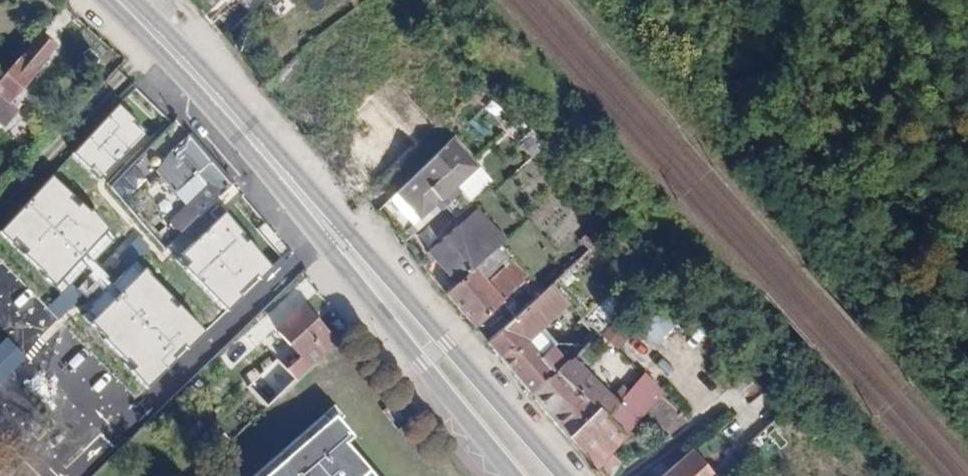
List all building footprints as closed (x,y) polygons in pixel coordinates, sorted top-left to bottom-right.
[(261,0),(237,0),(248,12),(261,0)] [(51,46),(36,34),(0,76),(0,127),(16,109),(6,101),(34,68),(33,67),(51,46)] [(289,69),(305,56),(298,48),(282,62),(289,69)] [(139,127),(124,114),(96,144),(125,172),(167,127),(152,113),(139,127)] [(171,148),(152,165),(150,166),(183,205),(167,219),(178,231),(195,215),(229,182),(188,132),(171,148)] [(532,135),(519,143),(527,158),(541,150),(532,135)] [(163,137),(144,154),(152,165),(171,148),(163,137)] [(376,208),(403,241),(456,193),(451,188),(475,165),(449,137),(376,208)] [(58,174),(4,232),(65,288),(119,230),(58,174)] [(245,200),(229,182),(195,215),(205,226),(211,233),(245,200)] [(175,254),(205,226),(195,215),(178,231),(165,244),(175,254)] [(455,222),(424,250),(432,259),(453,284),(488,252),(499,243),(505,237),(488,219),(468,237),(455,222)] [(585,248),(598,236),(591,228),(577,239),(585,248)] [(250,247),(284,288),(302,272),(305,269),(271,230),(250,247)] [(499,243),(488,252),(499,263),(509,253),(499,243)] [(503,299),(518,285),(503,268),(487,282),(484,278),(499,263),(488,252),(453,284),(445,291),(443,293),(472,327),(503,299)] [(528,275),(513,259),(503,268),(518,285),(528,275)] [(92,326),(151,386),(208,329),(149,270),(92,326)] [(515,313),(541,289),(528,275),(518,285),(503,299),(515,313)] [(46,293),(52,286),(43,278),(38,285),(46,293)] [(36,311),(45,299),(25,282),(15,293),(36,311)] [(529,394),(564,361),(550,345),(540,354),(527,339),(567,302),(548,282),(541,289),(515,313),(484,341),(529,394)] [(292,382),(332,343),(298,307),(272,332),(297,357),(282,371),(292,382)] [(653,343),(670,329),(656,312),(639,326),(653,343)] [(611,350),(632,335),(619,317),(598,332),(611,350)] [(7,338),(0,345),(0,385),(27,358),(7,338)] [(608,451),(642,412),(657,394),(660,390),(640,371),(615,402),(568,357),(564,361),(529,394),(600,475),(609,475),(619,460),(608,451)] [(54,383),(96,429),(118,409),(76,362),(54,383)] [(657,394),(642,412),(659,427),(677,411),(657,394)] [(329,395),(243,475),(254,475),(327,406),(334,413),(341,406),(329,395)] [(360,463),(337,438),(342,434),(348,428),(334,413),(327,406),(254,475),(372,475),(360,463)] [(664,430),(681,414),(677,411),(659,427),(664,430)] [(746,444),(762,462),(786,441),(770,423),(746,444)] [(337,438),(360,463),(364,458),(342,434),(337,438)] [(688,449),(684,452),(658,475),(710,475),(688,449)]
